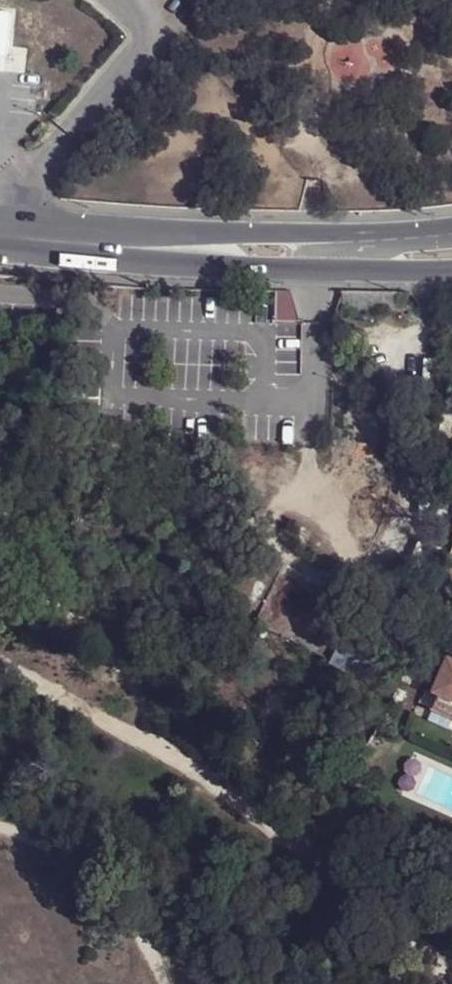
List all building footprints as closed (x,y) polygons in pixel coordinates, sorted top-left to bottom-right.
[(12,14),(0,13),(0,58),(8,59),(12,14)] [(381,720),(389,700),(252,631),(241,654),(381,720)] [(451,668),(451,656),(449,655),(433,692),(441,695),(451,668)] [(441,695),(434,708),(451,716),(451,668),(441,695)]
